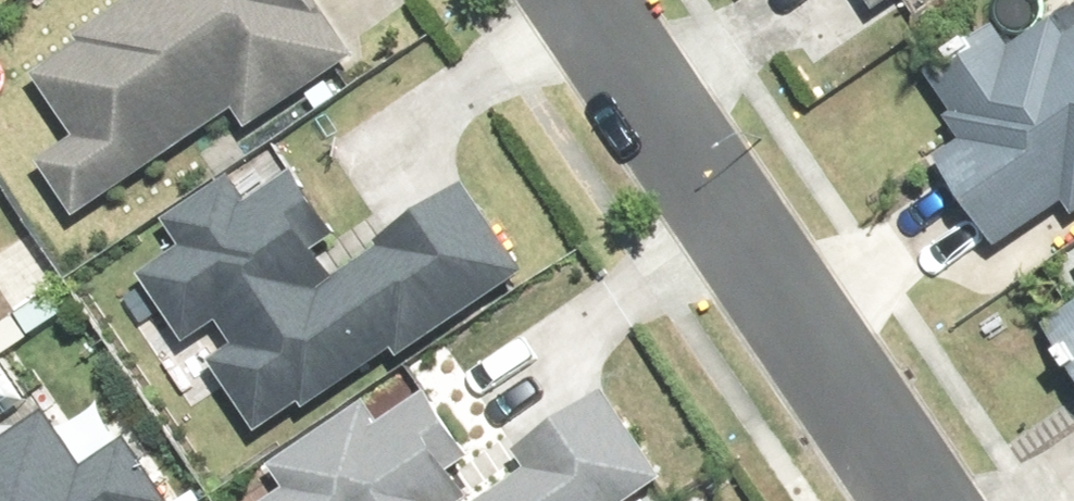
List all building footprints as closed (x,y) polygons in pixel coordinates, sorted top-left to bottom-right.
[(20,75),(63,142),(26,165),(61,220),(228,113),(240,129),(345,61),(305,0),(128,0),(20,75)] [(863,13),(882,0),(854,0),(863,13)] [(942,110),(928,121),(948,148),(922,167),(982,249),(1048,200),(1063,221),(1073,213),(1073,32),(1060,43),(1047,26),(1009,55),(990,29),(920,80),(942,110)] [(518,275),(506,258),(457,188),(321,284),(299,251),(320,237),(278,178),(229,213),(207,183),(151,222),(173,253),(131,283),(173,345),(209,322),(227,348),(206,363),(255,433),(382,344),(393,361),(518,275)] [(1035,333),(1073,396),(1073,308),(1035,333)] [(555,321),(468,378),(509,440),(597,381),(555,321)] [(359,410),(261,472),(276,493),(263,500),(623,500),(653,482),(595,394),(506,451),(520,473),(481,498),(417,398),(371,428),(359,410)] [(126,441),(79,472),(37,408),(0,432),(0,500),(167,500),(126,441)]
